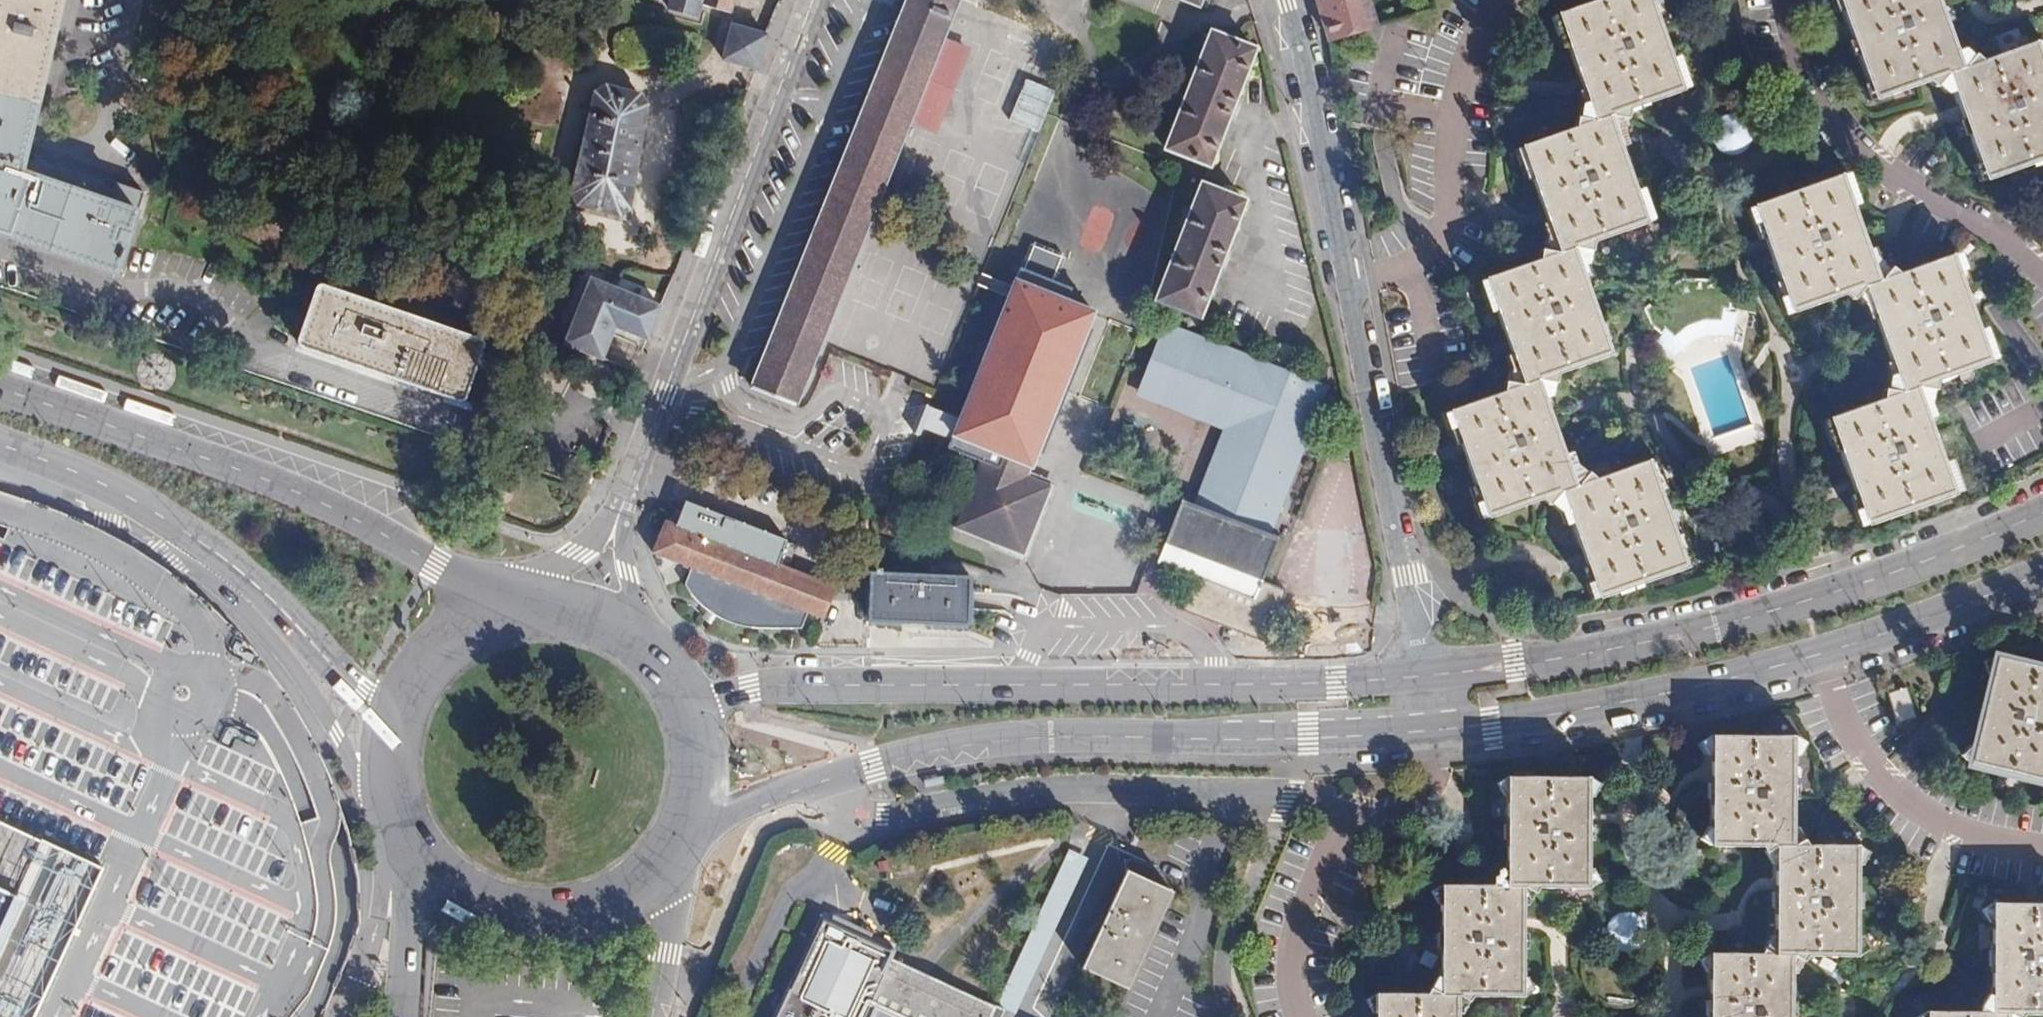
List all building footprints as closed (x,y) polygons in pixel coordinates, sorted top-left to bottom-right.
[(118,276),(145,197),(28,154),(63,0),(0,0),(0,235),(118,276)] [(702,4),(732,13),(736,0),(703,0),(702,4)] [(1331,39),(1351,33),(1377,25),(1369,0),(1319,0),(1331,39)] [(1614,113),(1687,88),(1656,0),(1597,0),(1561,13),(1598,119),(1614,113)] [(1877,100),(1950,74),(1968,68),(1943,0),(1842,0),(1877,100)] [(690,4),(688,13),(697,15),(700,6),(690,4)] [(767,35),(771,26),(734,15),(731,25),(767,35)] [(754,69),(767,35),(731,25),(720,55),(754,69)] [(1351,33),(1331,39),(1336,60),(1358,55),(1351,33)] [(1254,53),(1211,36),(1166,152),(1209,169),(1254,53)] [(974,50),(945,39),(911,124),(941,135),(974,50)] [(1950,74),(1988,180),(2042,160),(2042,53),(2039,43),(1968,68),(1950,74)] [(641,93),(608,85),(596,93),(572,193),(579,205),(621,215),(630,208),(648,104),(641,93)] [(1777,105),(1761,112),(1768,133),(1785,126),(1777,105)] [(1614,113),(1598,119),(1524,145),(1562,251),(1578,245),(1652,219),(1614,113)] [(1868,287),(1883,282),(1844,174),(1755,205),(1793,314),(1868,287)] [(1246,202),(1204,185),(1158,302),(1201,319),(1246,202)] [(1578,245),(1562,251),(1488,276),(1526,385),(1541,380),(1616,354),(1578,245)] [(1905,392),(1918,387),(1991,362),(1953,257),(1883,282),(1868,287),(1905,392)] [(1050,299),(1057,282),(1023,269),(951,453),(983,465),(956,531),(1025,558),(1052,490),(1027,480),(1092,315),(1068,306),(1050,299)] [(1075,289),(1057,282),(1050,299),(1068,306),(1075,289)] [(645,344),(658,311),(588,284),(563,351),(600,365),(612,331),(645,344)] [(489,347),(320,289),(299,351),(468,408),(489,347)] [(1225,432),(1197,506),(1275,536),(1331,387),(1168,325),(1139,397),(1225,432)] [(1541,380),(1526,385),(1453,411),(1490,517),(1563,492),(1579,487),(1541,380)] [(1918,387),(1905,392),(1830,419),(1869,528),(1957,496),(1918,387)] [(1579,487),(1563,492),(1601,598),(1689,567),(1652,461),(1579,487)] [(1197,506),(1185,502),(1182,509),(1160,566),(1195,580),(1184,611),(1269,644),(1289,591),(1263,581),(1280,538),(1275,536),(1197,506)] [(666,524),(653,554),(693,570),(685,588),(689,596),(691,601),(695,607),(700,612),(716,621),(743,631),(752,633),(801,632),(808,614),(825,620),(837,589),(666,524)] [(875,568),(875,570),(875,573),(871,573),(870,618),(918,619),(970,621),(971,596),(971,575),(882,573),(882,568),(875,568)] [(1176,625),(1165,621),(1161,632),(1172,636),(1176,625)] [(1999,657),(1972,765),(2042,782),(2042,667),(1999,657)] [(1908,687),(1890,693),(1900,724),(1918,718),(1908,687)] [(1797,843),(1798,735),(1715,734),(1715,774),(1714,845),(1780,847),(1780,883),(1779,952),(1713,951),(1713,989),(1713,1016),(1795,1016),(1796,953),(1860,954),(1861,844),(1797,843)] [(1460,994),(1525,995),(1526,924),(1526,886),(1591,886),(1592,815),(1592,776),(1512,775),(1511,884),(1445,883),(1444,992),(1379,992),(1379,1016),(1460,1016),(1460,994)] [(43,840),(0,821),(0,933),(43,840)] [(1121,866),(1123,870),(1146,880),(1151,869),(1128,859),(1124,861),(1121,866)] [(1146,880),(1123,870),(1079,967),(1125,988),(1170,891),(1146,880)] [(2013,1015),(2042,1015),(2042,903),(1997,902),(1995,1010),(1930,1010),(1930,1016),(2013,1016),(2013,1015)] [(821,916),(773,1016),(988,1016),(993,1007),(896,961),(900,953),(821,916)]
